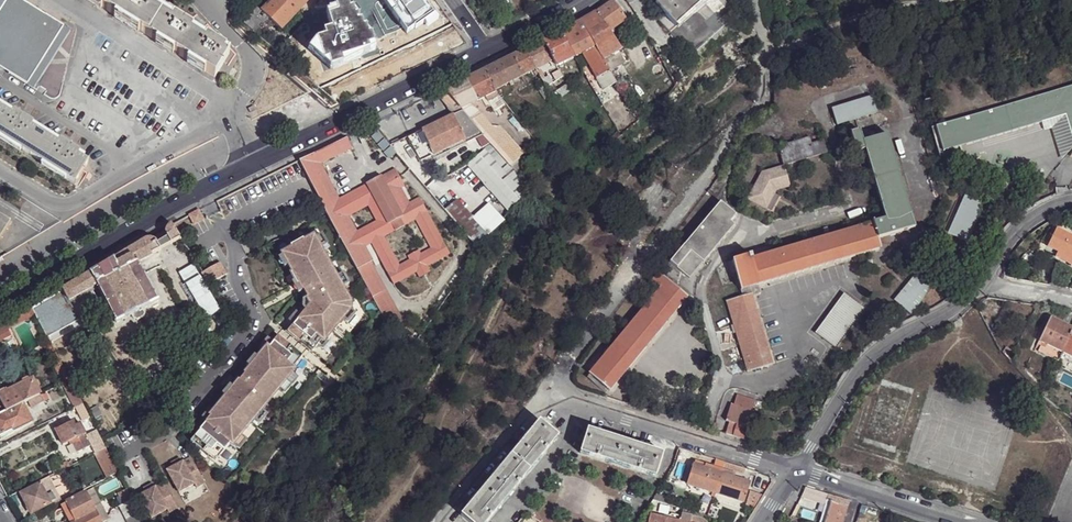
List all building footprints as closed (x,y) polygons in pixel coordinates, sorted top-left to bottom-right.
[(10,73),(9,74),(27,84),(63,26),(46,15),(45,16),(19,0),(0,0),(0,67),(10,73)] [(108,12),(115,0),(88,0),(108,12)] [(108,12),(148,38),(161,16),(151,9),(153,7),(142,0),(115,0),(108,12)] [(307,0),(271,0),(262,10),(270,17),(281,28),(301,6),(306,1),(307,0)] [(316,10),(321,4),(317,0),(307,0),(306,1),(316,10)] [(333,15),(337,11),(325,0),(324,0),(321,4),(333,15)] [(385,10),(383,12),(384,14),(381,15),(383,18),(374,24),(385,40),(395,33),(393,30),(404,23),(405,26),(430,10),(422,0),(378,0),(385,10)] [(737,0),(660,0),(656,4),(664,13),(658,20),(692,56),(740,12),(737,0)] [(595,13),(580,22),(602,59),(617,51),(619,54),(623,51),(609,32),(626,20),(613,1),(595,13)] [(325,23),(333,15),(321,4),(316,10),(313,13),(325,23)] [(270,17),(262,10),(258,6),(257,7),(244,22),(255,32),(270,17)] [(161,16),(148,38),(183,60),(197,37),(191,33),(192,31),(174,19),(172,22),(161,16)] [(580,22),(560,32),(574,57),(582,53),(604,91),(617,84),(609,72),(602,59),(580,22)] [(560,32),(541,41),(552,60),(556,66),(563,63),(574,57),(560,32)] [(290,36),(276,50),(283,56),(296,42),(290,36)] [(197,37),(183,60),(213,79),(227,56),(223,54),(225,51),(206,39),(204,42),(197,37)] [(541,41),(524,50),(535,69),(552,60),(541,41)] [(512,55),(522,76),(535,69),(524,50),(512,55)] [(617,51),(602,59),(609,72),(625,64),(619,54),(617,51)] [(331,54),(313,73),(337,95),(355,76),(331,54)] [(484,69),(494,90),(509,82),(511,85),(513,84),(512,81),(522,76),(512,55),(504,59),(484,69)] [(467,78),(444,89),(458,105),(461,109),(468,106),(485,97),(488,102),(499,96),(495,92),(494,90),(484,69),(467,78)] [(547,87),(552,95),(558,91),(553,84),(547,87)] [(547,87),(545,85),(539,89),(545,99),(552,95),(547,87)] [(558,91),(552,95),(556,101),(570,92),(566,85),(562,88),(558,91)] [(1041,123),(1065,116),(1071,141),(1071,85),(933,127),(941,153),(1041,123)] [(444,89),(436,92),(448,106),(458,105),(444,89)] [(871,96),(832,109),(837,125),(876,112),(871,96)] [(458,105),(448,106),(453,116),(463,111),(461,109),(458,105)] [(468,106),(461,109),(463,111),(471,120),(480,112),(468,106)] [(0,113),(0,137),(32,157),(45,136),(32,128),(34,125),(14,113),(13,116),(2,110),(0,113)] [(471,120),(463,111),(453,116),(463,137),(478,129),(471,120)] [(480,112),(471,120),(478,129),(481,132),(488,140),(491,143),(509,165),(520,156),(523,153),(501,128),(494,126),(480,112)] [(463,137),(453,116),(421,131),(431,153),(463,137)] [(1041,123),(1043,132),(1052,129),(1060,160),(1071,148),(1071,141),(1065,116),(1041,123)] [(481,132),(478,129),(463,137),(431,153),(420,159),(421,162),(481,132)] [(884,219),(873,222),(878,238),(915,227),(887,133),(863,140),(859,130),(850,133),(858,159),(866,157),(884,219)] [(421,131),(406,138),(418,159),(420,159),(431,153),(421,131)] [(382,138),(377,132),(371,137),(376,143),(382,138)] [(45,136),(32,157),(76,183),(89,163),(78,156),(80,153),(61,142),(59,145),(45,136)] [(347,137),(315,152),(321,164),(352,148),(347,137)] [(816,156),(812,144),(810,137),(779,147),(785,165),(816,156)] [(388,146),(383,140),(378,145),(383,151),(388,146)] [(824,140),(812,144),(816,156),(827,152),(824,140)] [(509,165),(491,143),(467,164),(510,212),(525,191),(526,186),(524,182),(518,175),(516,173),(509,165)] [(395,153),(390,148),(384,153),(389,158),(395,153)] [(315,152),(300,160),(322,204),(357,269),(370,262),(372,261),(365,247),(359,236),(357,232),(349,216),(339,199),(321,164),(315,152)] [(520,156),(509,165),(516,173),(526,164),(520,156)] [(347,200),(352,209),(371,200),(383,223),(359,236),(365,247),(372,243),(394,284),(417,272),(418,274),(428,268),(427,266),(450,253),(421,201),(411,207),(408,202),(400,188),(395,179),(398,177),(394,169),(366,184),(368,188),(347,200)] [(768,210),(775,195),(777,191),(791,187),(785,169),(763,175),(750,202),(768,210)] [(403,186),(398,177),(395,179),(400,188),(403,186)] [(368,188),(366,184),(339,199),(349,216),(369,206),(377,221),(357,232),(359,236),(383,223),(371,200),(352,209),(347,200),(368,188)] [(780,197),(775,195),(768,210),(773,213),(780,197)] [(984,204),(965,195),(948,233),(968,242),(984,204)] [(411,207),(421,201),(418,197),(408,202),(411,207)] [(457,199),(445,209),(475,244),(486,234),(457,199)] [(721,203),(671,263),(690,279),(704,263),(734,226),(731,222),(736,215),(721,203)] [(193,214),(189,216),(195,225),(204,220),(199,210),(193,214)] [(0,215),(0,240),(11,222),(0,215)] [(412,215),(381,233),(383,237),(415,219),(412,215)] [(878,238),(873,222),(770,253),(752,259),(751,255),(732,261),(741,290),(742,297),(727,302),(748,371),(773,363),(752,295),(760,293),(758,285),(852,257),(880,248),(878,238)] [(178,240),(171,225),(169,228),(166,233),(165,239),(166,238),(167,239),(170,244),(178,240)] [(1069,258),(1071,251),(1071,237),(1052,229),(1045,246),(1056,252),(1069,258)] [(321,232),(315,236),(320,247),(326,243),(321,232)] [(289,247),(281,251),(282,253),(287,262),(292,271),(290,272),(294,279),(296,284),(299,282),(302,288),(300,289),(303,297),(305,296),(309,303),(305,309),(302,307),(298,312),(295,317),(297,318),(292,324),(287,330),(311,349),(312,351),(318,344),(322,339),(324,341),(327,336),(342,318),(350,308),(350,301),(341,286),(335,275),(320,247),(315,236),(313,234),(304,239),(302,237),(288,244),(289,247)] [(160,250),(170,244),(167,239),(166,238),(165,239),(166,240),(159,244),(158,243),(157,243),(160,250)] [(147,239),(130,249),(138,263),(151,255),(151,254),(160,250),(157,243),(152,240),(147,239)] [(1041,249),(1054,255),(1056,252),(1045,246),(1043,245),(1041,249)] [(752,259),(770,253),(768,248),(750,253),(751,255),(752,259)] [(130,249),(90,273),(97,285),(117,323),(125,319),(131,316),(142,310),(149,306),(158,301),(144,274),(138,263),(130,249)] [(1054,257),(1066,262),(1069,258),(1056,252),(1054,255),(1054,257)] [(282,253),(279,255),(284,264),(287,262),(282,253)] [(370,262),(357,269),(389,329),(402,322),(370,262)] [(220,263),(203,273),(210,285),(227,275),(220,263)] [(926,263),(895,299),(912,313),(943,277),(926,263)] [(428,268),(418,274),(420,277),(430,271),(428,268)] [(342,272),(335,275),(341,286),(347,283),(342,272)] [(674,285),(666,279),(658,272),(647,286),(656,294),(590,374),(611,390),(688,297),(674,285)] [(90,273),(63,289),(70,302),(97,285),(90,273)] [(668,276),(666,279),(674,285),(676,283),(668,276)] [(296,284),(294,279),(292,280),(298,291),(300,289),(302,288),(299,282),(296,284)] [(63,289),(47,299),(50,305),(53,311),(70,302),(63,289)] [(816,333),(836,347),(863,309),(843,295),(816,333)] [(47,299),(32,308),(35,314),(50,305),(47,299)] [(32,308),(25,312),(5,324),(8,330),(29,319),(35,315),(35,314),(32,308)] [(350,308),(342,318),(346,322),(354,312),(350,308)] [(142,310),(131,316),(133,319),(138,320),(143,317),(144,313),(142,310)] [(295,317),(298,312),(295,310),(287,320),(292,324),(297,318),(295,317)] [(1071,335),(1071,329),(1050,319),(1040,342),(1063,353),(1071,335)] [(0,327),(0,340),(10,335),(8,330),(5,324),(0,327)] [(285,329),(279,336),(302,355),(305,357),(311,349),(287,330),(285,329)] [(302,355),(279,336),(277,335),(272,342),(268,347),(266,345),(263,349),(256,357),(249,366),(243,373),(244,374),(240,379),(234,387),(233,386),(225,396),(212,411),(210,415),(211,416),(207,421),(190,441),(200,449),(208,455),(208,456),(214,449),(220,454),(220,455),(230,443),(232,445),(233,444),(241,434),(253,419),(261,409),(278,388),(291,372),(294,368),(292,366),(302,355)] [(1063,353),(1071,358),(1071,335),(1063,353)] [(322,339),(318,344),(322,347),(330,338),(327,336),(324,341),(322,339)] [(272,342),(267,337),(260,346),(263,349),(266,345),(268,347),(272,342)] [(43,344),(64,383),(70,380),(49,341),(43,344)] [(1060,359),(1063,353),(1040,342),(1035,352),(1038,353),(1041,349),(1060,359)] [(1063,353),(1060,359),(1071,365),(1071,358),(1063,353)] [(253,354),(246,363),(249,366),(256,357),(253,354)] [(291,372),(278,388),(283,393),(297,377),(291,372)] [(236,375),(222,393),(225,396),(233,386),(234,387),(240,379),(236,375)] [(74,408),(77,406),(82,404),(73,386),(70,380),(64,383),(62,384),(74,408)] [(22,403),(28,401),(40,395),(33,381),(8,394),(0,397),(0,399),(1,401),(6,411),(22,403)] [(40,395),(28,401),(31,407),(43,401),(40,395)] [(729,422),(725,434),(744,440),(751,417),(757,401),(738,395),(734,407),(732,415),(728,414),(726,420),(729,422)] [(0,436),(12,430),(13,432),(32,423),(22,403),(6,411),(0,415),(0,436)] [(82,404),(77,406),(81,414),(86,411),(82,404)] [(210,415),(212,411),(209,409),(202,417),(207,421),(211,416),(210,415)] [(261,409),(253,419),(259,423),(267,413),(261,409)] [(744,440),(753,443),(757,430),(753,428),(756,418),(751,417),(744,440)] [(71,441),(84,433),(85,433),(80,423),(75,426),(72,421),(55,430),(62,445),(71,441)] [(468,519),(472,521),(489,521),(560,437),(542,421),(539,424),(466,511),(463,515),(468,519)] [(91,445),(95,454),(105,449),(100,437),(96,430),(86,437),(91,445)] [(590,430),(582,454),(658,478),(665,454),(590,430)] [(76,452),(91,445),(86,437),(84,433),(71,441),(76,452)] [(241,434),(233,444),(239,448),(247,438),(241,434)] [(105,449),(95,454),(94,454),(107,478),(118,473),(105,449)] [(200,449),(198,452),(206,458),(208,455),(200,449)] [(208,456),(214,461),(220,454),(214,449),(208,456)] [(681,449),(679,455),(678,457),(693,461),(696,454),(681,449)] [(174,467),(167,471),(179,493),(195,485),(197,489),(206,485),(191,458),(182,463),(174,467)] [(687,485),(715,493),(721,474),(723,469),(710,465),(709,470),(700,467),(694,465),(687,485)] [(721,474),(742,480),(744,475),(723,469),(721,474)] [(721,474),(715,493),(743,502),(749,482),(742,480),(721,474)] [(50,502),(60,497),(50,479),(21,494),(31,513),(50,503),(50,502)] [(146,493),(140,496),(152,518),(167,510),(170,514),(178,510),(164,483),(154,488),(146,493)] [(144,489),(146,493),(154,488),(152,485),(144,489)] [(119,506),(122,512),(136,506),(127,489),(118,494),(123,503),(119,506)] [(86,494),(91,504),(94,502),(95,505),(92,507),(100,521),(105,521),(108,520),(93,491),(86,494)] [(750,491),(745,507),(753,509),(761,494),(750,491)] [(70,521),(100,521),(92,507),(95,505),(94,502),(91,504),(86,494),(86,493),(62,505),(70,521)] [(672,498),(658,493),(655,498),(670,504),(672,498)] [(849,506),(851,501),(833,496),(831,501),(849,506)] [(667,503),(655,498),(652,504),(666,508),(667,503)] [(831,501),(829,507),(826,517),(825,521),(844,521),(849,506),(831,501)] [(127,521),(144,521),(136,506),(122,512),(127,521)] [(679,521),(679,517),(667,514),(658,512),(657,517),(679,521)]
